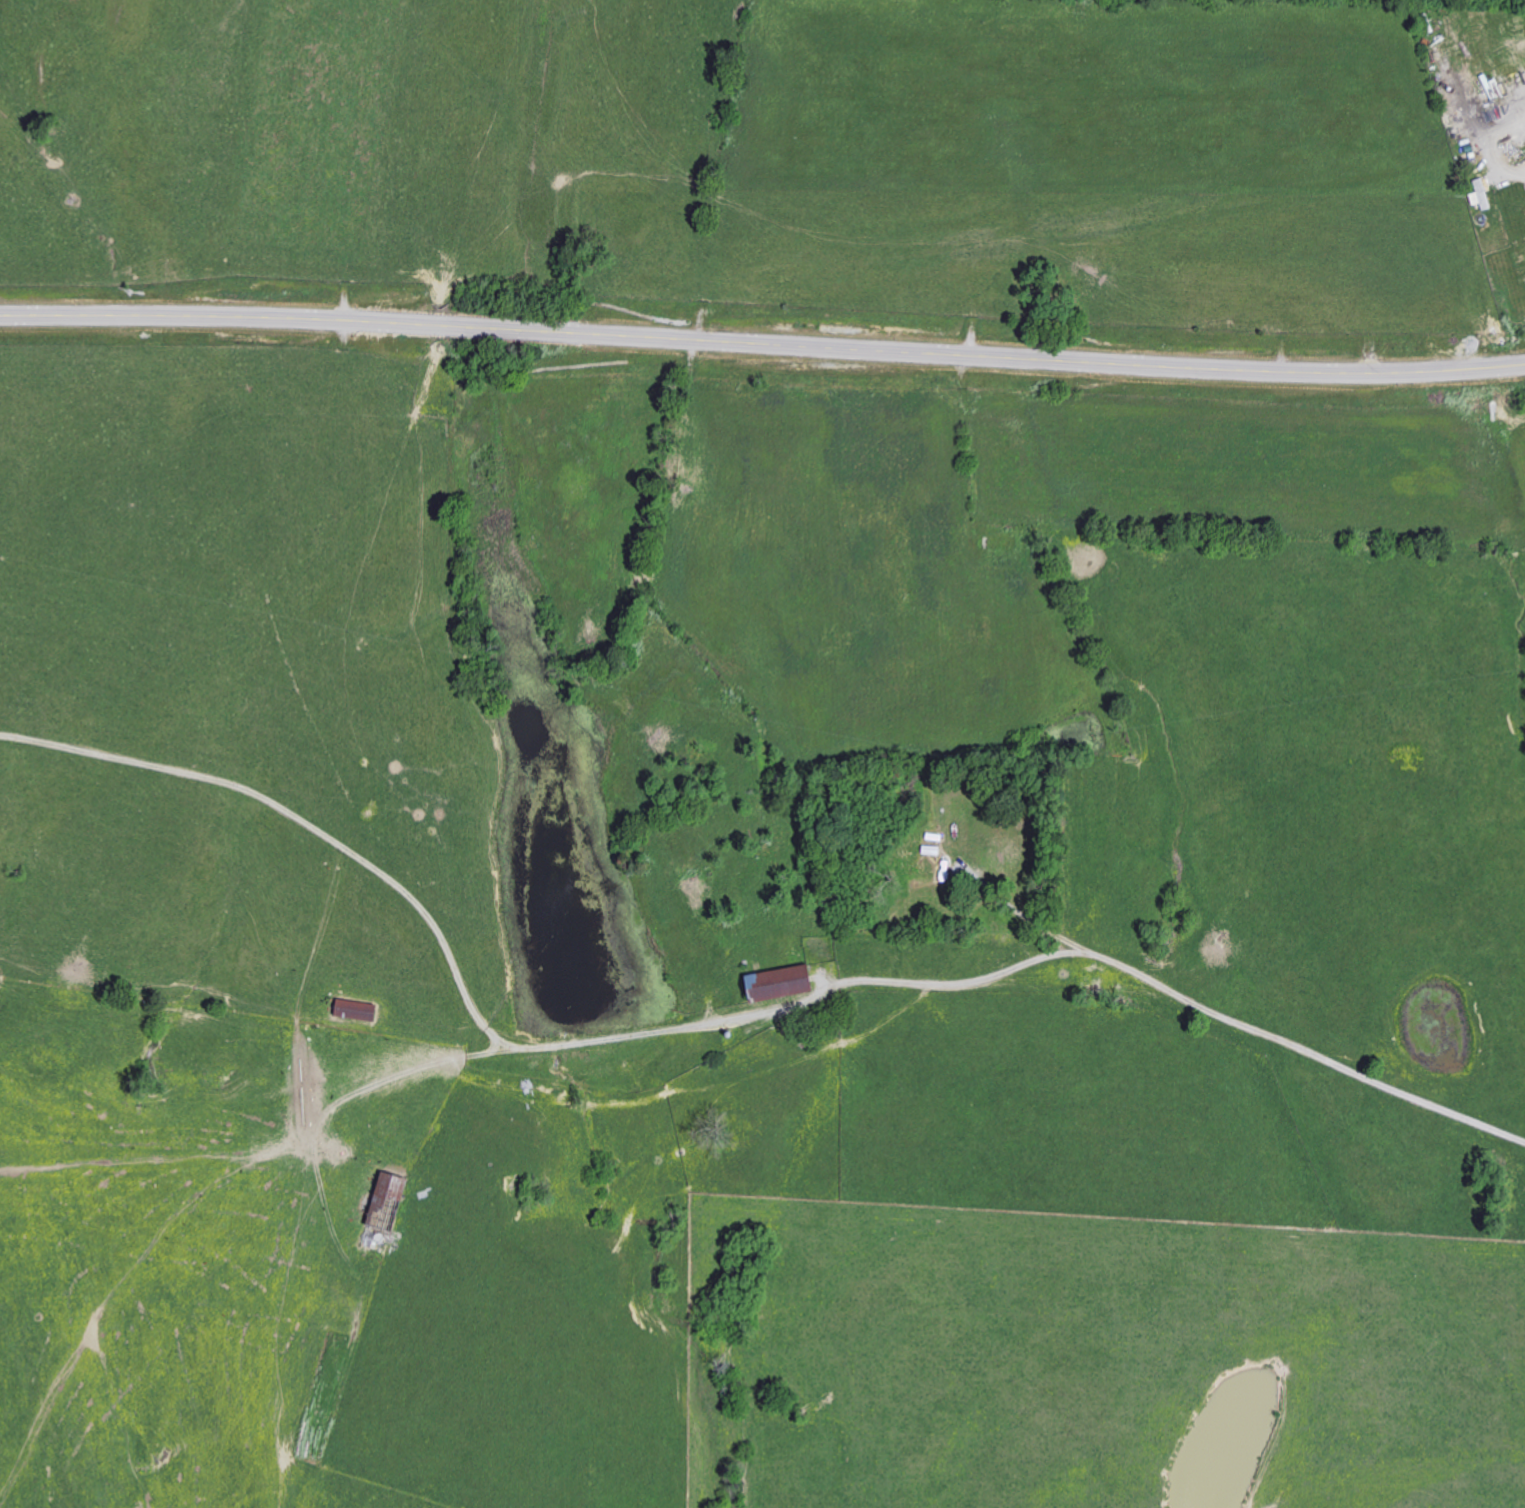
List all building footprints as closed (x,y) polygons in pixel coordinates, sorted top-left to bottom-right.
[(1490,181),(1489,176),(1475,179),(1482,210),(1492,208),(1486,182),(1490,181)] [(746,974),(750,1002),(813,993),(809,965),(746,974)] [(335,1016),(374,1024),(378,1006),(338,998),(335,1016)] [(388,1255),(408,1179),(382,1172),(361,1248),(388,1255)]
